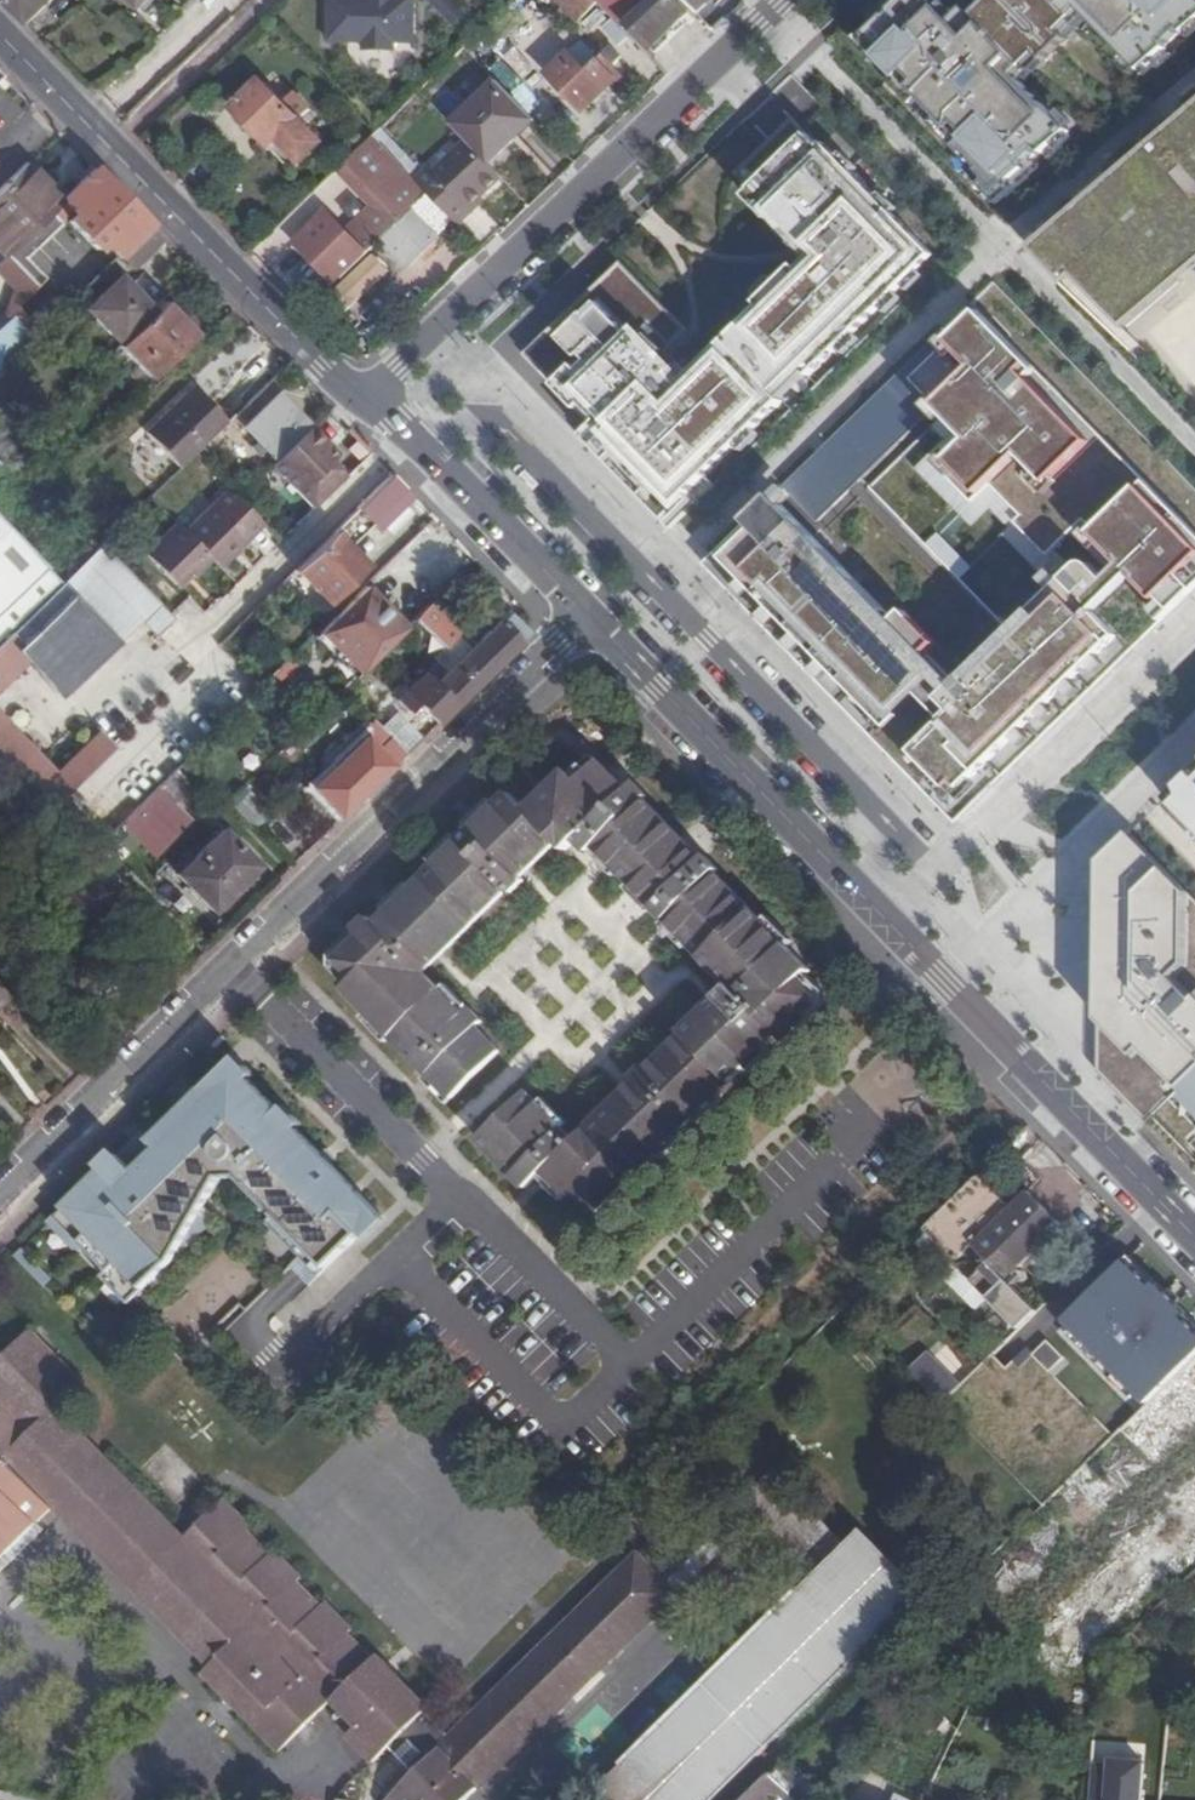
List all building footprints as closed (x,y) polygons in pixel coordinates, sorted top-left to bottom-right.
[(374,2),(365,1),(365,0),(334,0),(334,8),(334,45),(369,45),(369,53),(400,53),(400,45),(420,45),(420,0),(374,0),(374,2)] [(468,16),(453,0),(430,0),(456,27),(468,16)] [(598,3),(596,0),(571,0),(585,15),(598,3)] [(599,1),(625,28),(628,25),(651,49),(671,29),(687,14),(674,0),(600,0),(599,1)] [(696,15),(706,6),(706,0),(682,0),(696,15)] [(974,17),(966,10),(958,18),(941,0),(897,0),(852,43),(870,61),(872,60),(879,67),(877,69),(915,108),(922,101),(941,120),(934,127),(971,165),(973,163),(982,172),(980,174),(999,194),(1026,171),(1022,167),(1039,151),(1044,156),(1070,133),(1022,84),(1016,77),(1037,56),(1044,63),(1067,41),(1060,34),(1082,13),(1088,19),(1140,73),(1167,50),(1165,47),(1181,31),(1185,35),(1194,26),(1194,0),(991,0),(974,17)] [(1088,19),(1082,13),(1060,34),(1067,41),(1088,19)] [(580,42),(545,76),(582,115),(600,98),(617,82),(606,71),(620,58),(608,45),(595,58),(580,42)] [(1044,63),(1037,56),(1016,77),(1022,84),(1044,63)] [(277,139),(301,163),(322,143),(300,120),(284,103),(263,82),(234,111),(259,137),(269,147),(277,139)] [(498,82),(453,126),(468,141),(491,166),(516,142),(536,122),(498,82)] [(310,110),(294,93),(284,103),(300,120),(310,110)] [(922,101),(915,108),(934,127),(941,120),(922,101)] [(1182,117),(1179,120),(1177,122),(1174,124),(1111,178),(1077,207),(1039,239),(1028,249),(1050,272),(1060,282),(1114,338),(1123,330),(1124,332),(1194,271),(1194,106),(1182,117)] [(809,379),(934,257),(824,145),(820,149),(792,120),(735,176),(814,258),(800,272),(796,268),(758,305),(762,309),(751,319),(746,324),(690,378),(665,352),(686,332),(620,263),(524,356),(533,365),(584,417),(594,428),(581,440),(584,444),(670,531),(679,523),(685,516),(705,497),(715,487),(706,479),(783,403),(781,400),(775,395),(801,370),(806,376),(809,379)] [(349,162),(405,218),(429,194),(416,181),(375,137),(349,162)] [(269,147),(293,171),(301,163),(277,139),(269,147)] [(431,167),(416,181),(429,194),(451,217),(457,224),(472,210),(467,205),(477,196),(500,175),(491,166),(468,141),(435,171),(431,167)] [(37,171),(36,172),(0,207),(0,260),(4,265),(7,262),(34,291),(37,289),(44,296),(61,279),(34,253),(61,227),(51,217),(63,206),(60,202),(64,198),(52,186),(37,171)] [(91,172),(64,198),(60,202),(63,206),(75,217),(67,225),(93,253),(99,247),(115,263),(120,258),(148,231),(120,202),(91,172)] [(433,236),(451,217),(429,194),(405,218),(383,239),(399,255),(408,265),(436,239),(433,236)] [(323,264),(339,281),(364,257),(325,216),(294,248),(307,260),(313,254),(323,264)] [(136,267),(160,243),(148,231),(120,258),(125,265),(136,267)] [(83,312),(118,347),(151,315),(134,299),(115,280),(83,312)] [(1124,332),(1123,330),(1114,338),(1060,282),(1131,355),(1140,347),(1124,332)] [(974,302),(929,347),(933,351),(904,380),(924,401),(922,403),(955,437),(930,462),(971,504),(990,485),(1021,516),(1013,524),(1046,558),(1071,534),(1088,551),(1094,546),(1111,564),(1096,578),(1080,561),(1074,560),(1071,561),(1052,579),(1042,570),(1032,580),(1040,588),(944,681),(918,654),(928,644),(895,610),(883,621),(768,504),(713,557),(704,567),(731,594),(834,699),(882,749),(945,813),(957,825),(1033,750),(1064,720),(1074,710),(1095,690),(1124,662),(1134,652),(1161,626),(1194,592),(1194,524),(974,302)] [(178,322),(162,305),(151,315),(118,347),(115,350),(147,383),(193,337),(185,329),(178,322)] [(31,339),(17,319),(0,331),(0,360),(31,339)] [(781,400),(806,376),(801,370),(775,395),(781,400)] [(136,436),(173,474),(190,458),(202,447),(225,424),(214,412),(199,396),(188,385),(136,436)] [(270,468),(313,511),(347,479),(333,463),(340,457),(329,446),(293,410),(277,394),(241,430),(257,446),(263,453),(274,464),(270,468)] [(864,410),(827,446),(861,481),(899,445),(864,410)] [(255,461),(263,453),(257,446),(249,454),(255,461)] [(212,457),(202,447),(190,458),(199,467),(212,457)] [(398,500),(405,493),(398,486),(390,478),(292,573),(324,608),(366,565),(349,549),(374,524),(380,531),(404,507),(398,500)] [(260,531),(253,523),(228,497),(224,493),(210,507),(183,534),(174,526),(142,557),(173,589),(184,578),(190,584),(210,564),(218,572),(238,552),(246,545),(260,531)] [(0,517),(0,538),(11,528),(0,517)] [(11,528),(0,538),(0,642),(5,637),(62,581),(11,528)] [(62,581),(5,637),(28,661),(64,696),(131,635),(159,610),(99,547),(91,555),(62,581)] [(393,642),(402,634),(381,611),(363,592),(317,636),(357,678),(393,642)] [(442,625),(427,609),(414,621),(443,653),(457,639),(442,625)] [(168,619),(160,610),(142,628),(155,640),(173,623),(168,619)] [(416,706),(437,727),(518,647),(526,639),(506,618),(470,653),(446,677),(436,686),(416,706)] [(28,661),(5,637),(0,642),(0,688),(28,661)] [(470,653),(457,639),(443,653),(432,663),(446,677),(470,653)] [(19,740),(0,722),(0,757),(19,740)] [(586,722),(568,740),(587,759),(605,741),(586,722)] [(32,754),(8,775),(45,813),(60,798),(113,747),(99,733),(55,776),(32,754)] [(19,740),(0,757),(0,766),(8,775),(32,754),(19,740)] [(327,766),(360,801),(373,789),(387,776),(353,741),(327,766)] [(430,1075),(454,1100),(503,1051),(479,1027),(487,1019),(474,1005),(466,1012),(429,973),(511,893),(513,897),(528,883),(525,879),(562,844),(569,852),(579,842),(591,854),(597,847),(731,989),(578,1139),(530,1091),(480,1140),(500,1162),(527,1190),(545,1173),(567,1197),(573,1191),(598,1217),(782,1038),(788,1045),(803,1032),(798,1027),(823,1002),(802,981),(812,970),(769,926),(718,874),(722,870),(708,855),(705,860),(689,845),(616,769),(606,759),(580,783),(569,771),(529,811),(510,792),(493,809),(376,924),(368,916),(361,923),(356,928),(363,936),(337,960),(357,979),(346,989),(366,1009),(375,1019),(414,1059),(430,1075)] [(1166,799),(1194,829),(1194,772),(1189,778),(1166,799)] [(274,821),(244,790),(228,805),(259,837),(274,821)] [(184,821),(156,792),(155,793),(114,833),(141,862),(184,821)] [(1146,1124),(1194,1077),(1194,899),(1131,834),(1102,863),(1100,960),(1100,970),(1100,980),(1099,1047),(1099,1074),(1107,1083),(1127,1103),(1146,1124)] [(220,835),(176,877),(210,912),(229,893),(253,870),(220,835)] [(8,1036),(14,1041),(18,1037),(34,1022),(0,987),(0,1044),(8,1036)] [(14,1041),(8,1036),(0,1044),(0,1053),(1,1054),(14,1041)] [(256,1077),(237,1059),(140,1155),(132,1146),(128,1150),(52,1226),(79,1253),(85,1247),(110,1273),(104,1279),(132,1307),(218,1221),(206,1209),(222,1180),(241,1180),(277,1218),(268,1226),(301,1259),(292,1269),(311,1288),(364,1236),(369,1241),(388,1222),(365,1199),(338,1171),(316,1149),(299,1132),(304,1126),(299,1121),(291,1113),(286,1108),(281,1113),(271,1103),(267,1099),(251,1083),(256,1077)] [(1146,1124),(1159,1137),(1173,1150),(1182,1160),(1194,1173),(1194,1077),(1146,1124)] [(1012,1210),(979,1177),(922,1233),(1018,1331),(1038,1312),(1008,1282),(1062,1229),(1045,1211),(1028,1195),(1012,1210)] [(25,1252),(17,1259),(46,1289),(54,1282),(25,1252)] [(1130,1257),(1125,1261),(1152,1288),(1156,1284),(1130,1257)] [(1182,1319),(1187,1314),(1176,1303),(1172,1307),(1164,1298),(1167,1295),(1161,1289),(1156,1284),(1152,1288),(1125,1261),(1065,1321),(1076,1332),(1138,1394),(1148,1405),(1194,1359),(1194,1331),(1182,1319)] [(1167,1295),(1164,1298),(1172,1307),(1176,1303),(1167,1295)] [(1194,1331),(1194,1323),(1187,1314),(1182,1319),(1194,1331)] [(50,1537),(43,1528),(58,1513),(7,1460),(38,1430),(90,1481),(111,1460),(58,1409),(84,1384),(33,1332),(0,1364),(0,1404),(6,1411),(0,1416),(0,1586),(50,1537)] [(1138,1394),(1076,1332),(1070,1338),(1132,1400),(1138,1394)] [(943,1404),(1043,1508),(1075,1477),(1088,1464),(1115,1438),(1051,1373),(1065,1359),(1047,1342),(1033,1356),(1027,1350),(1007,1370),(992,1356),(943,1404)] [(929,1353),(911,1371),(939,1399),(957,1382),(929,1353)] [(187,1538),(111,1460),(90,1481),(38,1430),(7,1460),(58,1513),(135,1591),(187,1538)] [(754,1517),(814,1579),(848,1545),(773,1472),(741,1504),(745,1508),(754,1517)] [(389,1748),(392,1751),(429,1714),(427,1712),(433,1707),(380,1656),(376,1661),(351,1634),(355,1630),(329,1604),(324,1609),(300,1583),(304,1579),(278,1552),(273,1557),(249,1532),(253,1528),(226,1501),(199,1526),(208,1535),(195,1547),(187,1538),(135,1591),(212,1670),(205,1677),(281,1756),(339,1698),(366,1724),(348,1740),(373,1766),(389,1748)] [(745,1508),(667,1586),(676,1594),(754,1517),(745,1508)] [(199,1526),(187,1538),(195,1547),(208,1535),(199,1526)] [(863,1531),(848,1545),(814,1579),(800,1593),(805,1600),(633,1771),(625,1765),(592,1797),(595,1799),(600,1796),(604,1799),(719,1799),(926,1594),(863,1531)] [(651,1542),(636,1556),(661,1580),(675,1566),(651,1542)] [(429,1714),(392,1751),(416,1776),(391,1799),(468,1799),(513,1756),(676,1594),(667,1586),(661,1580),(636,1556),(452,1737),(429,1714)] [(1093,1760),(1090,1799),(1142,1799),(1146,1757),(1115,1755),(1114,1761),(1093,1760)] [(784,1764),(748,1799),(793,1799),(799,1795),(788,1783),(797,1776),(784,1764)]
